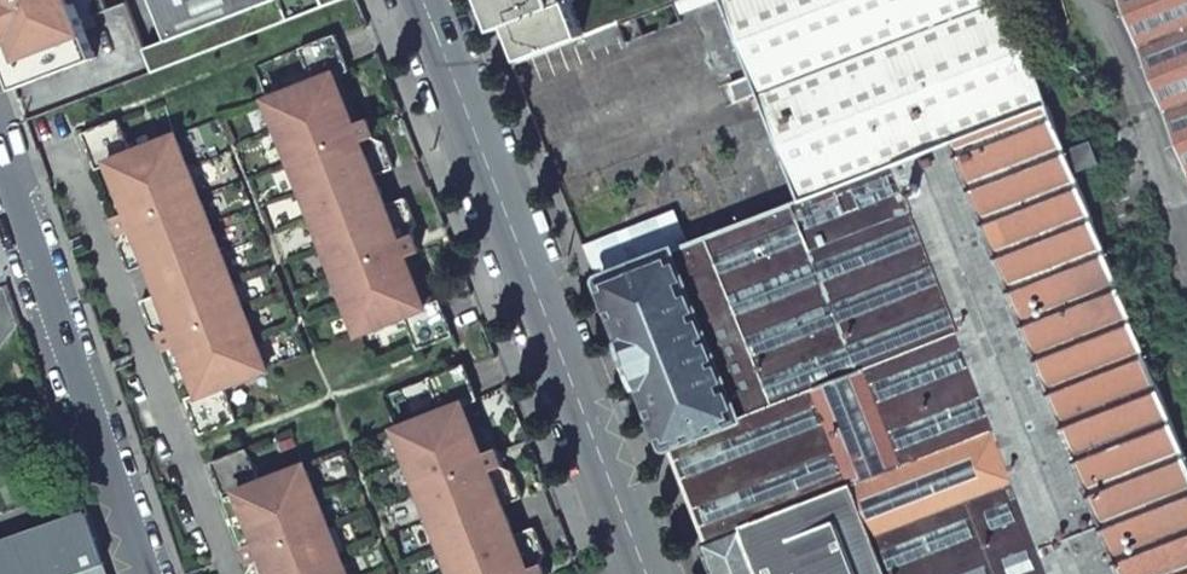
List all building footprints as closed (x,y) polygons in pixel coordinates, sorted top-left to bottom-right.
[(15,89),(96,58),(73,0),(0,0),(0,46),(15,89)] [(124,4),(105,11),(101,0),(73,0),(96,58),(15,89),(27,122),(151,73),(142,50),(124,4)] [(165,41),(142,50),(151,73),(343,0),(149,0),(165,41)] [(517,63),(680,0),(492,0),(517,63)] [(1075,171),(1096,163),(1087,141),(1066,149),(1007,0),(723,0),(801,201),(673,252),(740,420),(671,448),(707,539),(703,543),(703,549),(713,573),(1186,573),(1186,460),(1075,171)] [(1186,164),(1186,0),(1123,0),(1186,164)] [(417,350),(452,337),(452,334),(438,301),(433,302),(427,305),(407,258),(413,255),(420,252),(412,234),(414,226),(416,226),(407,201),(387,209),(373,173),(393,166),(382,142),(374,138),(368,120),(361,122),(355,124),(335,77),(341,74),(349,71),(335,35),(300,49),(312,82),(266,101),(358,335),(403,317),(417,350)] [(361,122),(341,74),(335,77),(355,124),(361,122)] [(110,167),(129,215),(123,218),(116,220),(123,239),(124,239),(120,247),(128,271),(148,264),(155,281),(222,253),(176,135),(131,153),(117,120),(82,134),(96,172),(104,170),(110,167)] [(104,170),(123,218),(129,215),(110,167),(104,170)] [(667,448),(671,448),(740,420),(673,252),(600,281),(624,341),(622,342),(631,365),(640,387),(642,386),(665,446),(667,448)] [(268,370),(222,253),(155,281),(162,299),(142,307),(152,331),(161,334),(160,335),(167,353),(174,351),(180,348),(198,394),(192,396),(185,399),(199,435),(235,421),(222,388),(268,370)] [(433,302),(413,255),(407,258),(427,305),(433,302)] [(174,351),(192,396),(198,394),(180,348),(174,351)] [(451,573),(545,573),(541,564),(540,563),(544,555),(535,530),(516,538),(502,502),(521,495),(511,471),(503,467),(496,448),(483,454),(464,406),(478,400),(463,364),(427,378),(441,412),(395,429),(451,573)] [(305,464),(259,483),(245,449),(210,463),(224,499),(238,494),(256,542),(243,547),(250,566),(247,573),(348,573),(305,464)] [(0,543),(0,573),(75,573),(104,564),(98,546),(86,513),(0,543)] [(75,573),(108,573),(104,564),(75,573)]
